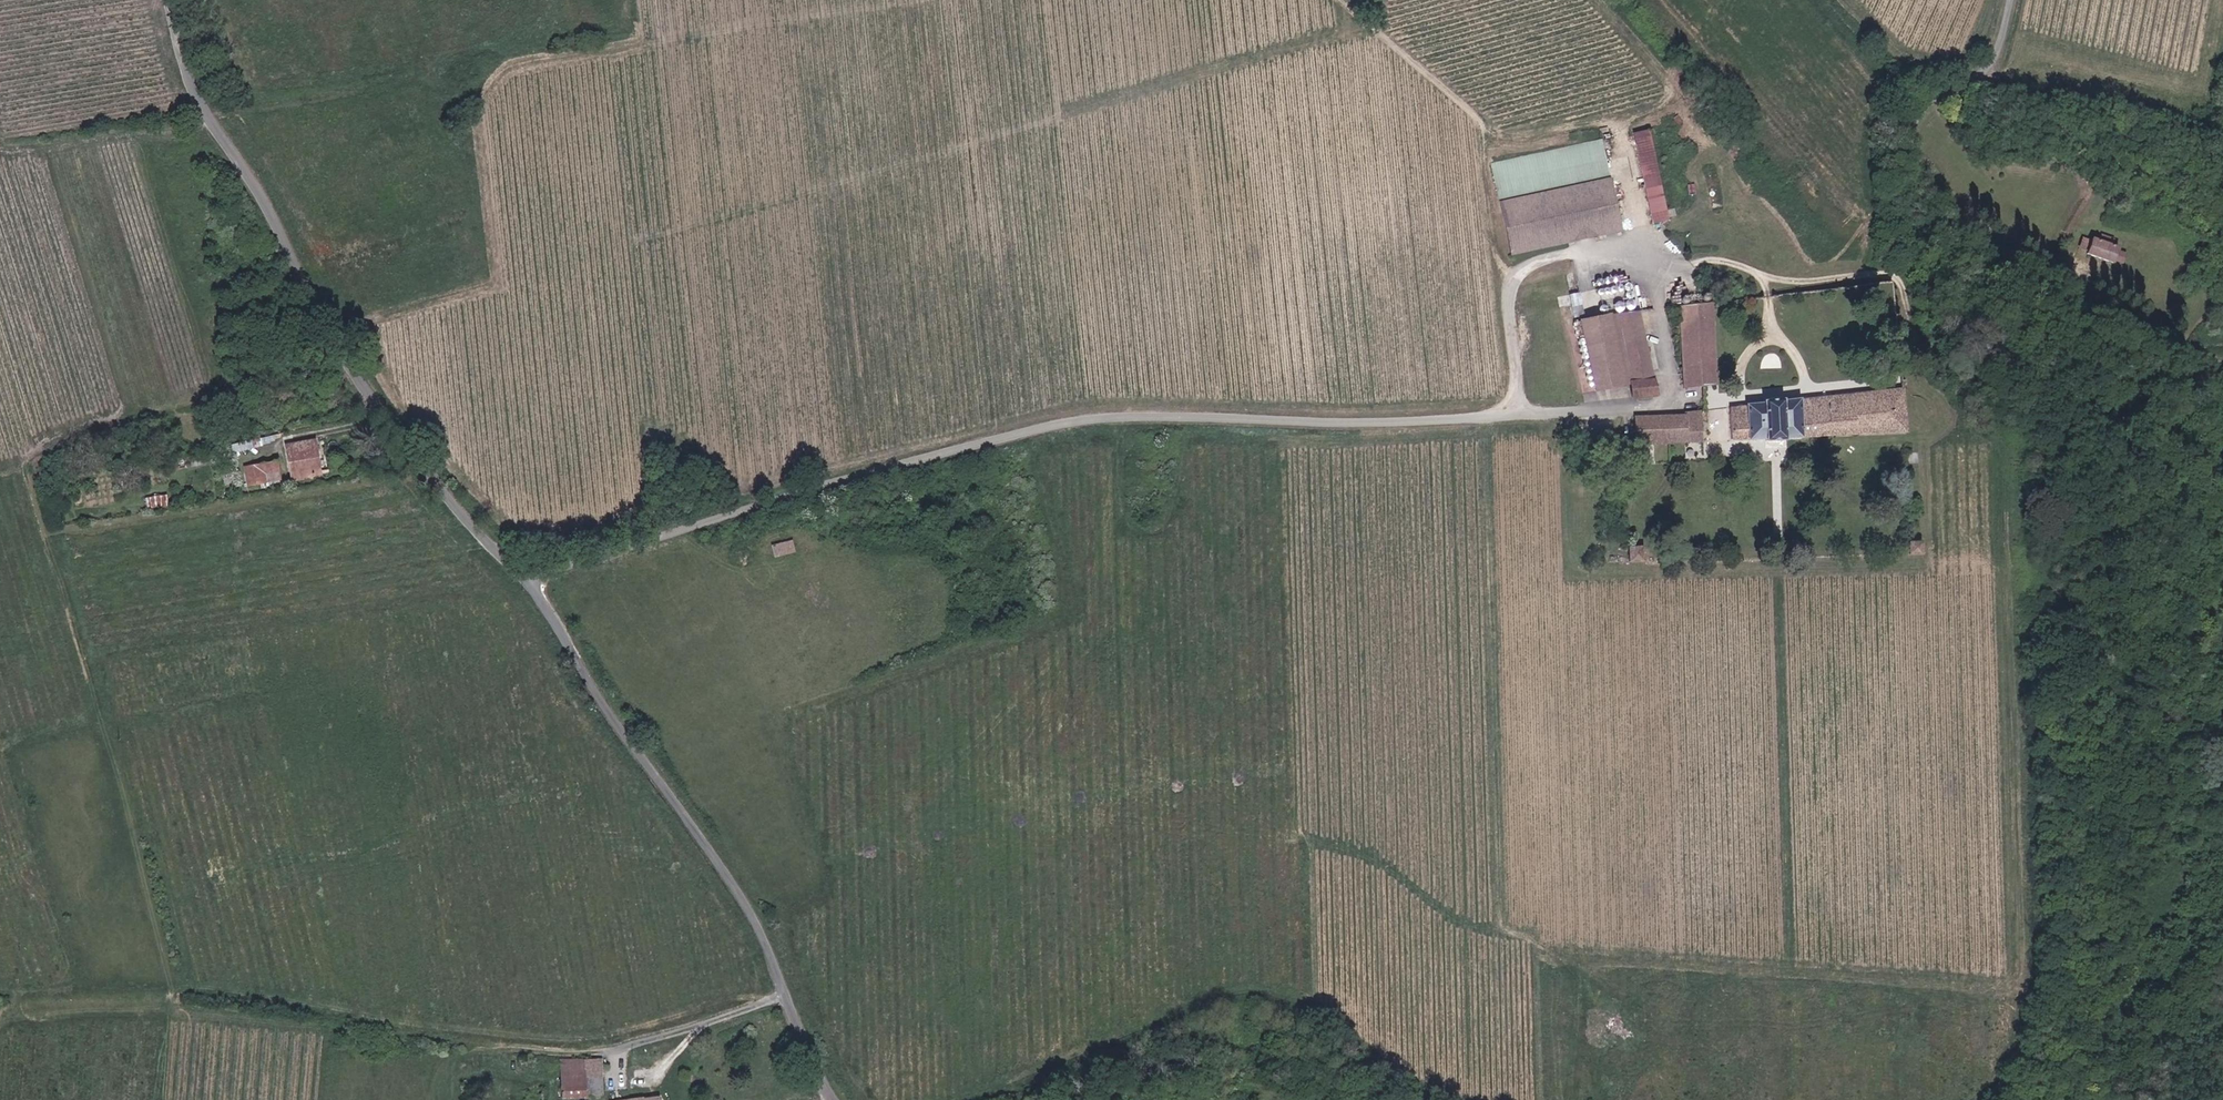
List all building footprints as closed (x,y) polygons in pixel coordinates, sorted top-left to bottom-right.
[(1657,221),(1669,219),(1652,129),(1638,132),(1657,221)] [(1603,139),(1494,158),(1511,253),(1620,234),(1603,139)] [(2112,265),(2114,261),(2117,253),(2119,250),(2113,248),(2115,242),(2104,237),(2101,242),(2095,240),(2094,242),(2090,251),(2088,255),(2112,265)] [(2082,248),(2090,251),(2094,242),(2086,239),(2082,248)] [(2125,256),(2117,253),(2114,261),(2122,264),(2125,256)] [(1572,294),(1572,310),(1580,309),(1580,294),(1572,294)] [(1714,376),(1704,376),(1701,304),(1680,307),(1683,388),(1715,387),(1714,376)] [(1714,376),(1710,304),(1701,304),(1704,376),(1714,376)] [(1652,379),(1639,311),(1619,313),(1581,321),(1595,392),(1629,386),(1631,399),(1658,396),(1654,379),(1652,379)] [(1799,439),(1903,435),(1900,388),(1798,401),(1797,398),(1761,402),(1761,406),(1729,410),(1731,442),(1764,440),(1763,444),(1798,443),(1799,439)] [(1634,419),(1635,446),(1701,443),(1700,418),(1703,418),(1703,412),(1691,413),(1691,416),(1634,419)] [(316,476),(311,442),(286,445),(291,479),(316,476)] [(264,474),(278,472),(276,461),(250,466),(254,486),(266,484),(264,474)] [(790,540),(773,544),(775,555),(792,552),(790,540)] [(1919,542),(1905,542),(1905,555),(1919,554),(1919,542)] [(1628,549),(1628,562),(1640,562),(1640,548),(1628,549)] [(340,883),(339,894),(351,894),(351,883),(340,883)] [(586,1078),(602,1079),(601,1061),(585,1059),(586,1078)] [(560,1097),(584,1097),(603,1097),(602,1079),(586,1078),(561,1077),(560,1097)] [(526,1099),(544,1099),(545,1089),(526,1089),(526,1099)]
